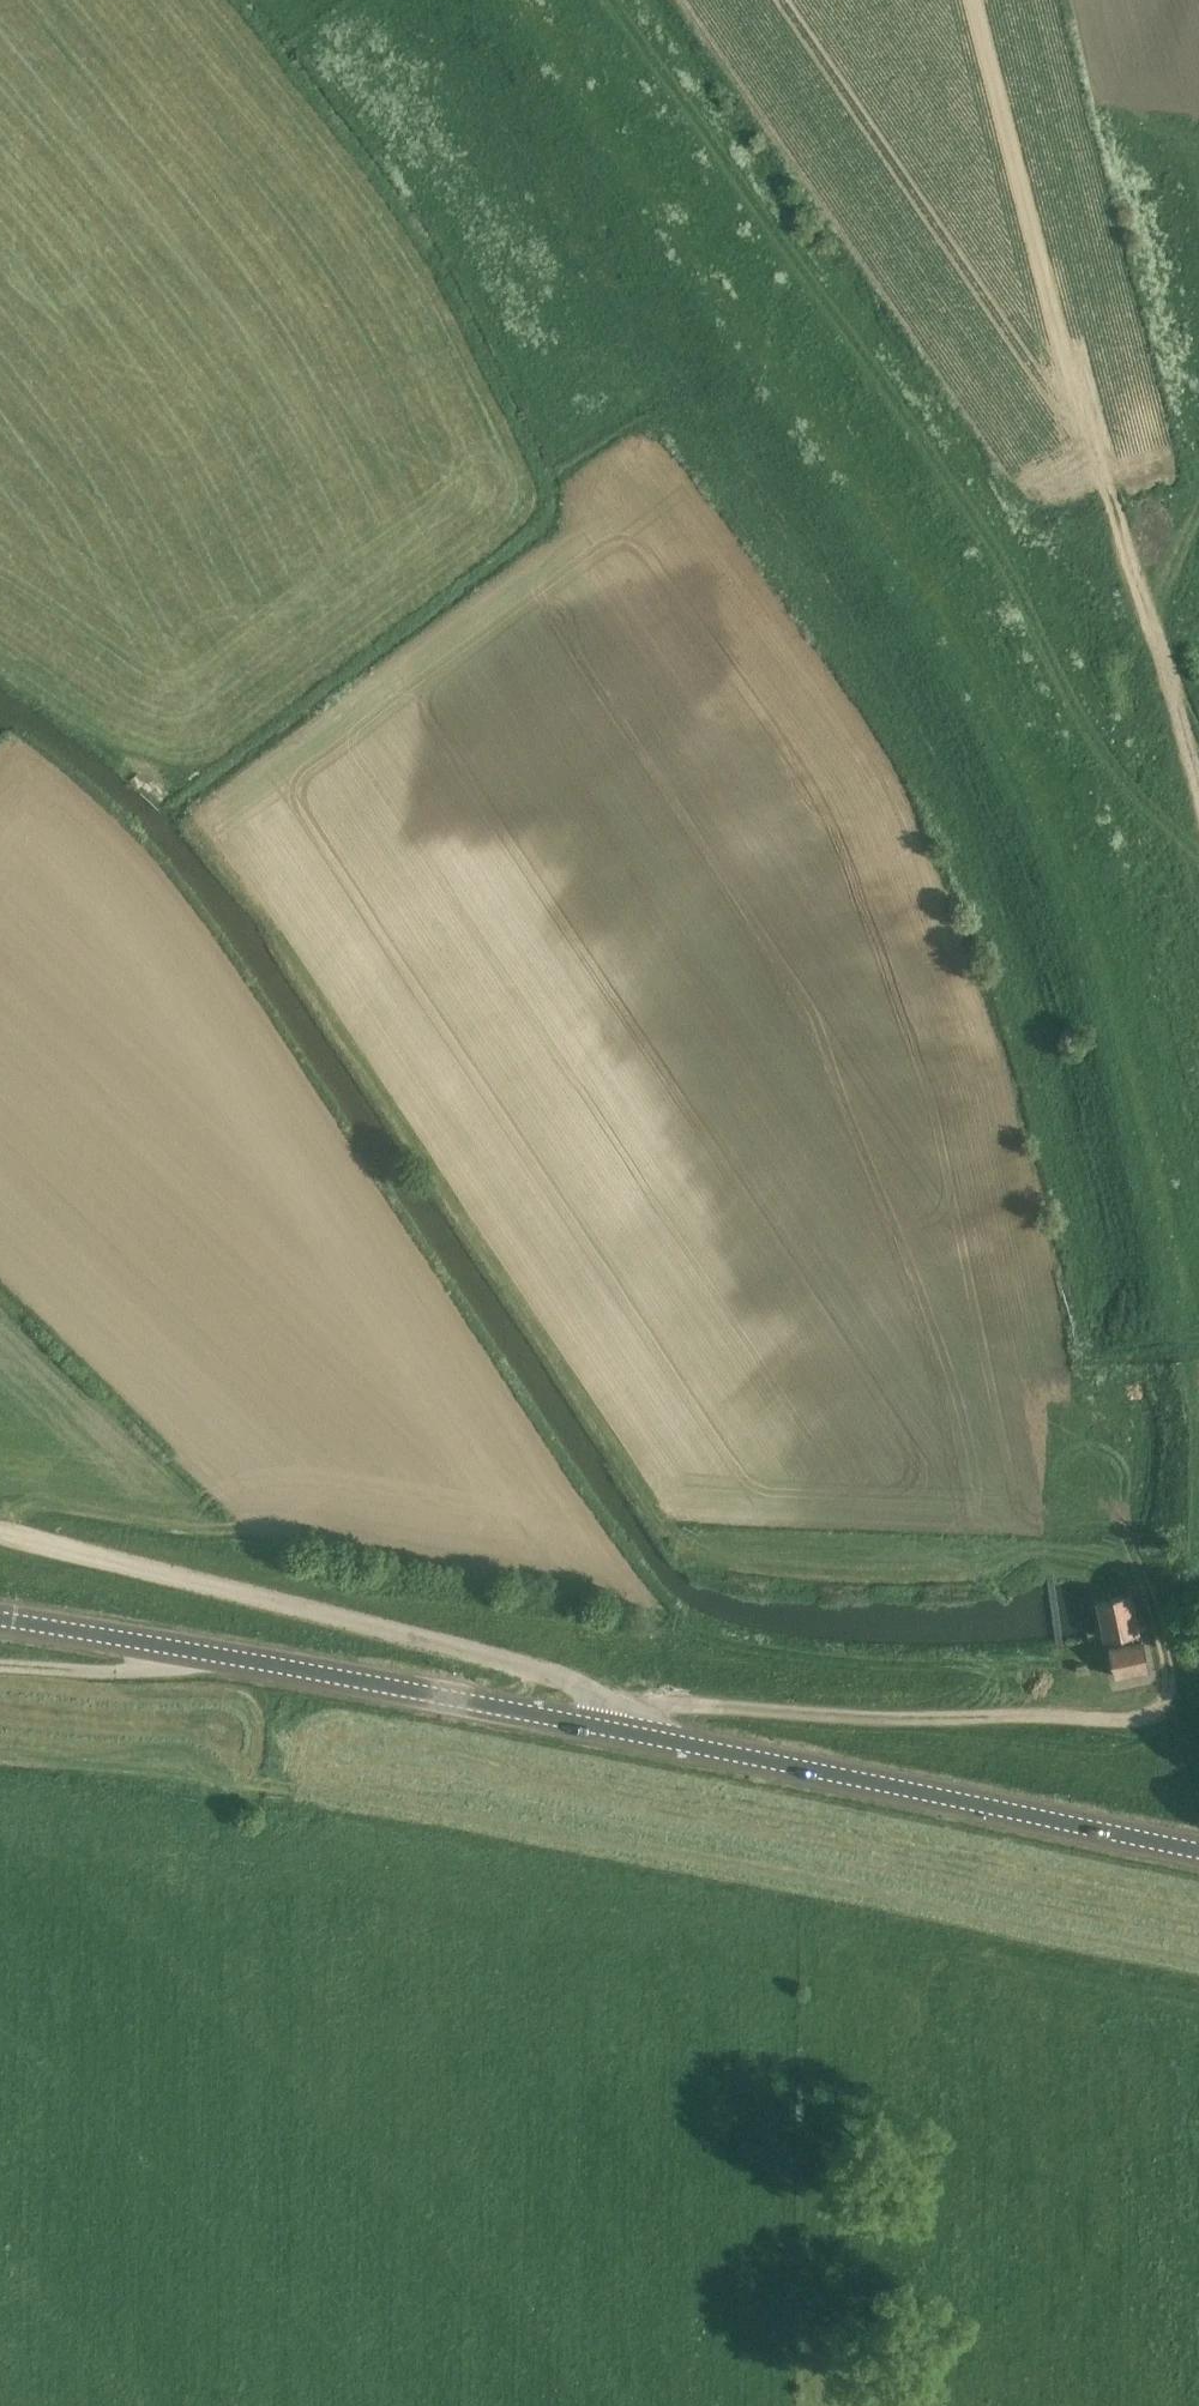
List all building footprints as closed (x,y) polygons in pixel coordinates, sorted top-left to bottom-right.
[(1132,1593),(1096,1601),(1104,1640),(1141,1632),(1132,1593)] [(1123,1643),(1110,1646),(1117,1676),(1148,1669),(1142,1639),(1123,1643)] [(1076,1666),(1078,1673),(1088,1671),(1086,1664),(1076,1666)]
